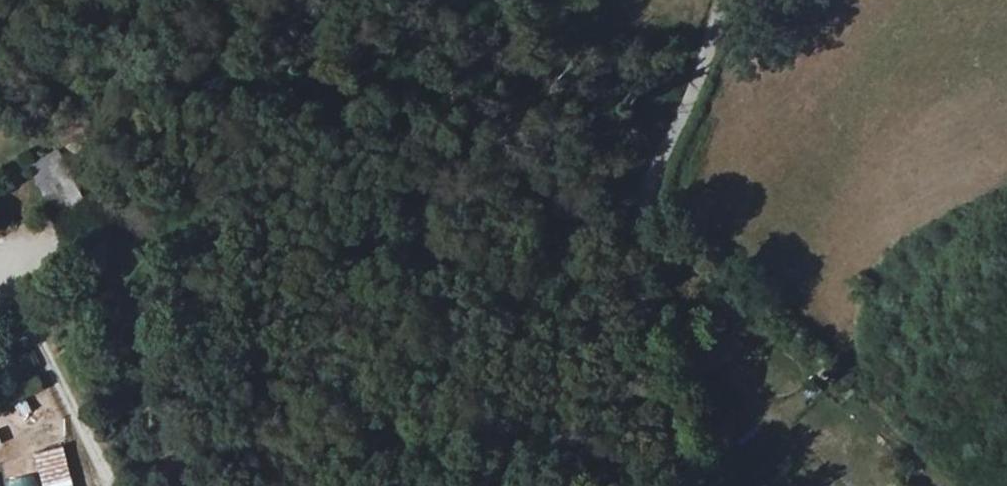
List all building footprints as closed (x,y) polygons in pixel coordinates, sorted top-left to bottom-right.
[(45,201),(76,190),(62,151),(31,162),(45,201)] [(13,254),(4,227),(0,229),(0,259),(13,254)] [(40,485),(75,485),(64,445),(31,454),(40,485)]
